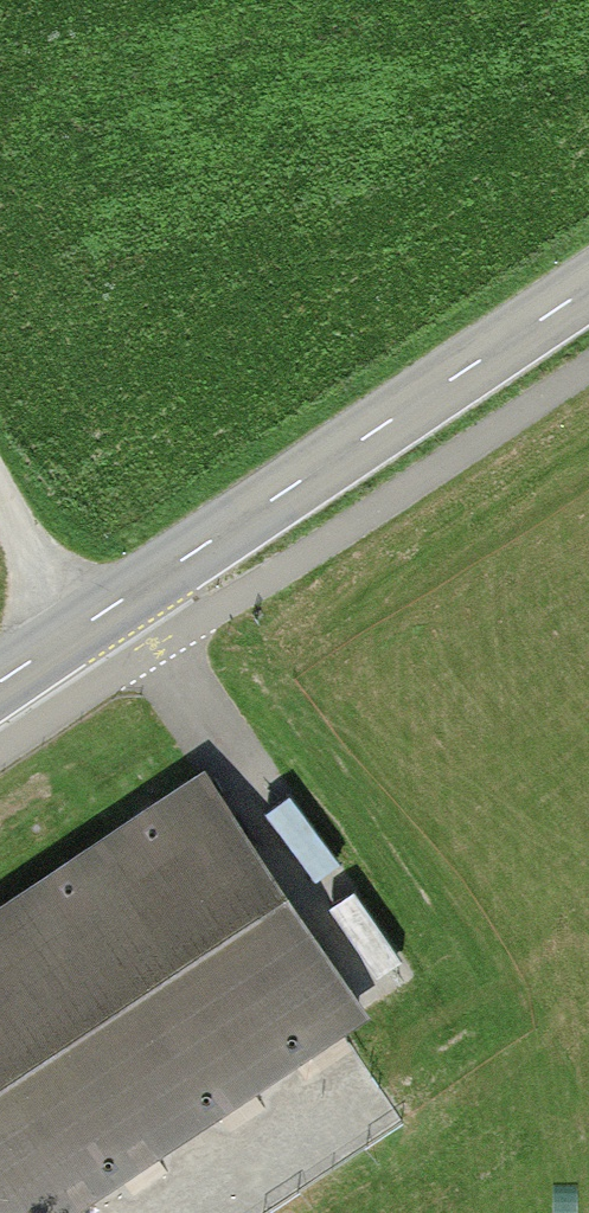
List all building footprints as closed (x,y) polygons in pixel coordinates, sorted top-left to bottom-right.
[(0,920),(0,1212),(98,1212),(362,1038),(196,789),(0,920)]
